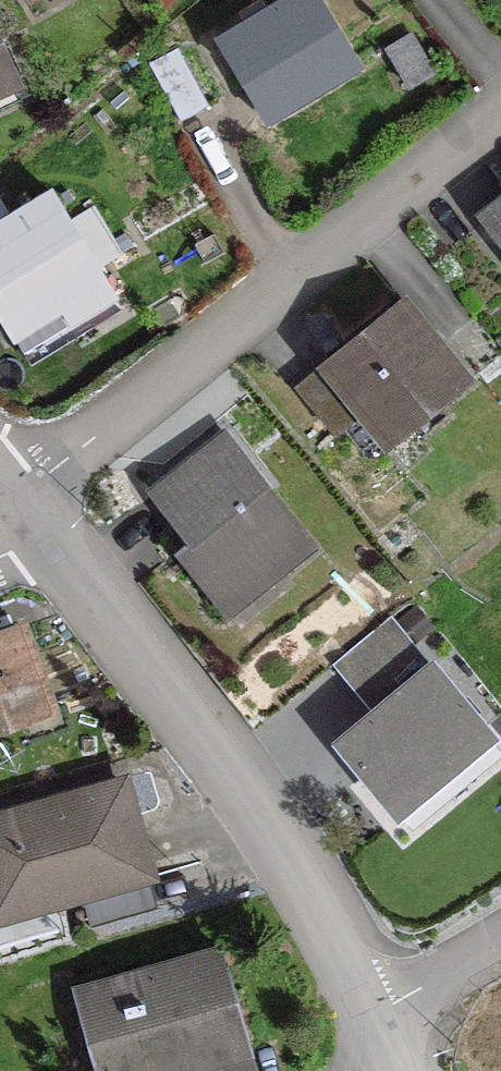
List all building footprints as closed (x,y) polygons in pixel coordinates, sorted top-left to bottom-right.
[(214,42),(259,116),(348,62),(311,0),(284,0),(214,42)] [(405,90),(429,76),(406,38),(382,53),(405,90)] [(204,108),(173,51),(144,66),(176,124),(204,108)] [(0,224),(0,323),(8,337),(56,308),(50,297),(93,272),(47,196),(0,224)] [(479,221),(500,250),(500,204),(479,221)] [(463,385),(396,303),(318,366),(319,368),(292,390),(330,437),(358,415),(384,448),(463,385)] [(146,494),(198,560),(185,570),(214,607),(270,562),(278,572),(308,548),(219,436),(146,494)] [(13,631),(0,636),(0,725),(42,709),(13,631)] [(491,725),(433,657),(340,736),(398,804),(491,725)] [(143,876),(118,786),(0,820),(0,908),(65,890),(67,898),(143,876)] [(168,1070),(178,1070),(245,1052),(217,954),(70,996),(91,1070),(116,1070),(164,1057),(168,1070)]
